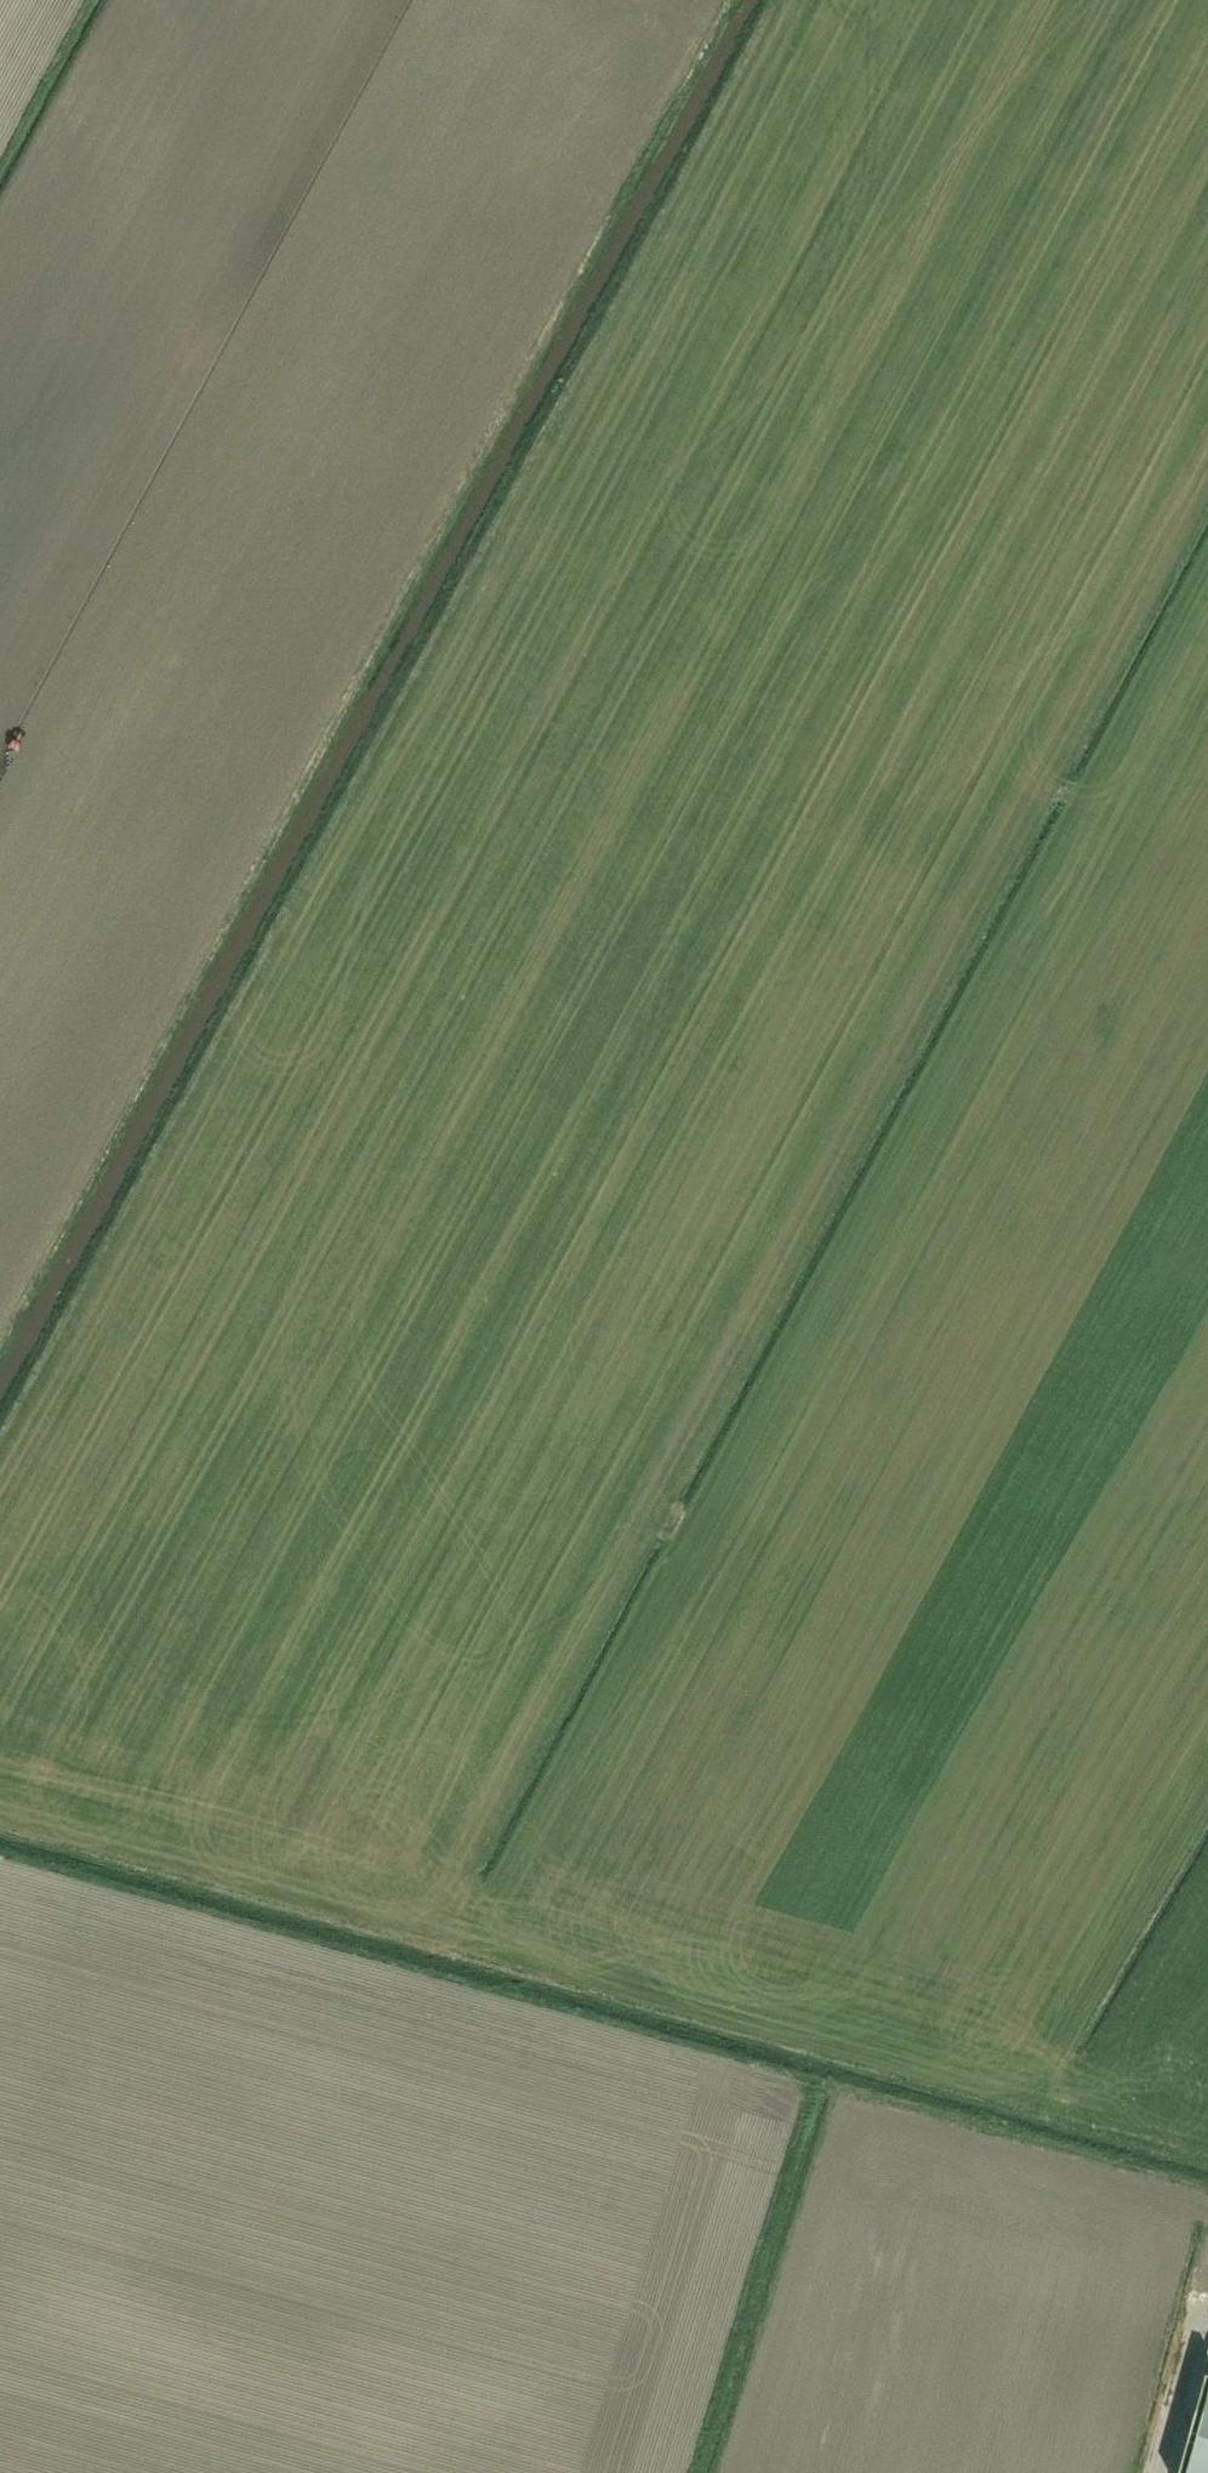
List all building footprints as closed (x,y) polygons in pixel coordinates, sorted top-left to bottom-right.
[(1206,2363),(1175,2472),(1207,2472),(1207,2364),(1206,2363)]
